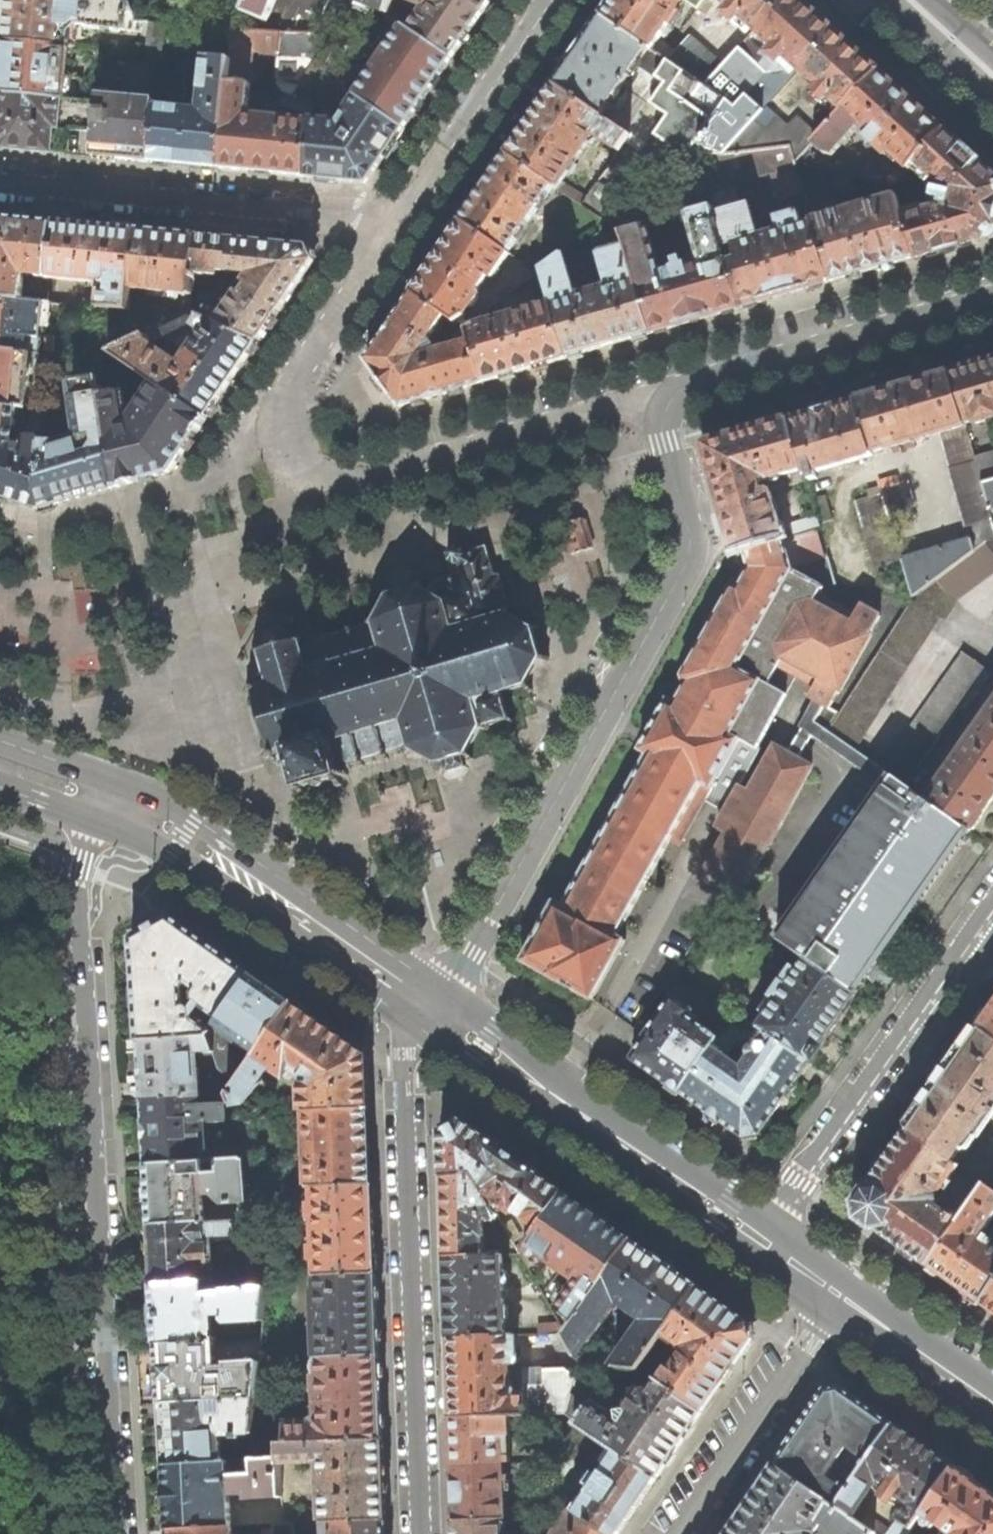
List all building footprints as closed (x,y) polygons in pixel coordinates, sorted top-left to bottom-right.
[(77,25),(80,0),(7,0),(5,11),(2,40),(75,47),(77,25)] [(77,25),(125,29),(127,0),(80,0),(77,25)] [(244,13),(267,22),(276,0),(249,0),(244,13)] [(388,14),(394,0),(352,0),(388,14)] [(425,8),(410,31),(451,59),(474,27),(490,3),(489,0),(404,0),(425,8)] [(603,15),(652,49),(659,40),(680,10),(677,7),(681,0),(613,0),(603,15)] [(802,0),(781,0),(754,29),(722,65),(704,85),(726,99),(689,157),(700,157),(726,155),(728,152),(755,121),(765,110),(748,95),(777,62),(781,66),(787,59),(799,71),(835,31),(810,7),(802,0)] [(729,7),(723,14),(736,26),(743,19),(754,29),(781,0),(722,0),(729,7)] [(567,67),(556,84),(602,116),(639,64),(667,83),(653,104),(670,116),(645,153),(647,155),(630,179),(619,187),(608,189),(598,183),(582,205),(606,222),(685,163),(689,157),(726,99),(704,85),(669,61),(652,49),(603,15),(590,34),(567,67)] [(164,23),(148,21),(145,50),(161,52),(164,23)] [(428,94),(451,59),(410,31),(404,27),(388,56),(385,55),(357,97),(404,129),(428,94)] [(231,60),(228,83),(250,85),(253,51),(278,53),(280,31),(234,29),(231,60)] [(320,103),(343,119),(357,97),(343,87),(325,76),(329,67),(327,66),(330,58),(337,34),(280,31),(278,53),(276,86),(283,94),(293,97),(302,84),(323,97),(320,103)] [(858,52),(835,31),(799,71),(820,89),(813,95),(825,107),(832,99),(845,110),(880,72),(858,52)] [(690,37),(676,52),(669,61),(704,85),(722,65),(690,37)] [(61,99),(66,53),(74,54),(75,47),(2,40),(0,62),(0,93),(61,99)] [(676,52),(659,40),(652,49),(669,61),(676,52)] [(183,165),(220,169),(228,83),(231,60),(205,58),(202,95),(207,96),(206,109),(201,114),(186,112),(184,110),(156,107),(151,162),(183,165)] [(352,73),(330,58),(327,66),(329,67),(325,76),(343,87),(352,73)] [(765,110),(799,71),(787,59),(781,66),(777,62),(748,95),(765,110)] [(910,99),(880,72),(845,110),(820,138),(814,144),(824,153),(833,155),(860,124),(869,132),(867,134),(869,138),(888,155),(891,152),(911,168),(917,162),(945,130),(910,99)] [(247,115),(250,85),(228,83),(220,169),(261,172),(305,177),(311,121),(247,115)] [(533,117),(508,154),(554,186),(557,188),(592,136),(592,133),(598,131),(601,138),(620,151),(630,135),(602,116),(556,84),(533,117)] [(61,99),(0,93),(0,145),(2,148),(52,152),(54,129),(58,130),(61,99)] [(117,159),(151,162),(156,107),(157,102),(98,96),(92,156),(117,159)] [(404,129),(357,97),(343,119),(339,124),(311,121),(305,177),(367,183),(384,158),(404,129)] [(54,129),(52,152),(66,154),(68,129),(83,131),(86,101),(61,99),(58,130),(54,129)] [(796,163),(814,144),(820,138),(799,118),(789,127),(778,117),(765,130),(755,121),(728,152),(792,145),(796,163)] [(945,130),(917,162),(944,188),(944,189),(935,188),(934,197),(942,199),(939,208),(903,216),(915,258),(992,236),(992,174),(976,158),(945,130)] [(774,172),(781,199),(804,192),(797,167),(796,163),(792,145),(728,152),(726,155),(700,157),(709,191),(774,172)] [(485,187),(463,220),(508,252),(554,186),(508,154),(485,187)] [(872,270),(915,258),(903,216),(897,195),(884,199),(881,203),(865,207),(867,213),(848,219),(845,211),(812,220),(813,221),(831,282),(872,270)] [(786,295),(831,282),(813,221),(804,223),(800,212),(778,219),(781,231),(763,236),(760,230),(751,203),(715,214),(725,250),(736,246),(740,260),(729,264),(742,308),(786,295)] [(695,321),(742,308),(729,264),(725,250),(715,214),(713,207),(689,214),(702,263),(689,267),(688,265),(673,269),(672,272),(661,275),(647,226),(623,232),(627,244),(652,334),(695,321)] [(22,300),(24,272),(30,267),(37,276),(49,278),(54,223),(0,217),(0,298),(22,300)] [(438,256),(413,292),(446,315),(456,321),(465,314),(465,307),(474,305),(479,298),(478,292),(488,275),(493,278),(510,253),(508,252),(463,220),(438,256)] [(94,227),(54,223),(49,278),(101,283),(99,308),(128,311),(131,288),(137,231),(94,227)] [(166,233),(137,231),(131,288),(191,294),(193,274),(197,237),(166,233)] [(308,247),(197,237),(193,274),(216,276),(217,271),(251,275),(247,281),(250,287),(245,296),(240,293),(218,325),(259,342),(283,306),(314,261),(308,247)] [(632,339),(652,334),(627,244),(601,252),(608,274),(611,276),(614,276),(616,280),(611,287),(579,297),(571,294),(570,290),(573,283),(563,254),(542,269),(552,303),(568,357),(588,352),(589,350),(609,344),(630,339),(632,339)] [(383,384),(399,406),(484,382),(472,342),(439,351),(432,342),(430,342),(429,340),(446,315),(413,292),(366,361),(383,384)] [(38,354),(42,324),(49,325),(51,303),(22,300),(0,298),(0,350),(38,354)] [(524,370),(568,357),(552,303),(526,311),(524,314),(503,320),(495,319),(490,321),(490,324),(485,326),(484,328),(479,324),(475,324),(469,330),(472,342),(484,382),(524,370)] [(233,381),(259,342),(218,325),(199,316),(194,326),(203,332),(181,365),(148,343),(144,335),(110,352),(155,383),(207,418),(233,381)] [(18,407),(25,408),(29,369),(66,372),(65,389),(73,381),(95,360),(38,354),(0,350),(0,405),(18,407)] [(951,372),(965,422),(976,419),(977,423),(992,419),(992,360),(976,365),(951,372)] [(856,399),(871,451),(909,441),(911,447),(918,445),(917,441),(927,438),(926,436),(940,432),(972,538),(902,559),(892,523),(915,516),(912,505),(916,503),(908,477),(867,489),(869,495),(855,499),(878,575),(904,567),(908,580),(909,584),(913,596),(987,542),(992,537),(992,518),(990,508),(976,457),(965,422),(951,372),(904,385),(856,399)] [(77,499),(115,488),(101,394),(98,378),(73,381),(81,435),(76,442),(64,445),(41,444),(38,510),(77,499)] [(170,472),(207,418),(155,383),(138,409),(144,415),(133,423),(125,425),(119,392),(101,394),(115,488),(145,479),(170,472)] [(820,409),(788,418),(803,468),(806,480),(817,478),(815,470),(832,465),(834,471),(841,469),(840,463),(872,454),(871,451),(856,399),(820,409)] [(38,510),(41,444),(41,438),(15,436),(18,407),(0,405),(0,497),(38,510)] [(733,550),(743,547),(783,535),(770,490),(766,488),(760,490),(759,481),(803,468),(788,418),(744,431),(702,443),(733,550)] [(976,457),(990,508),(992,508),(992,452),(976,457)] [(812,498),(818,522),(832,517),(825,494),(812,498)] [(563,524),(571,554),(592,548),(584,519),(563,524)] [(565,982),(593,998),(627,940),(618,935),(670,839),(679,844),(704,799),(761,747),(758,746),(797,676),(815,686),(811,695),(831,706),(841,688),(843,689),(872,634),(870,633),(880,615),(860,604),(855,613),(818,593),(823,585),(793,569),(826,560),(816,526),(783,535),(743,547),(750,567),(739,587),(736,586),(731,587),(683,673),(684,679),(687,682),(676,702),(667,698),(653,723),(640,747),(647,753),(563,904),(556,901),(552,904),(546,900),(541,908),(538,915),(545,919),(523,959),(565,982)] [(987,542),(913,596),(840,711),(828,729),(853,747),(938,612),(944,615),(953,600),(992,572),(992,550),(987,542)] [(292,773),(295,783),(289,785),(291,792),(297,790),(298,791),(299,791),(301,797),(308,795),(306,789),(317,785),(318,790),(324,788),(322,784),(334,781),(336,787),(343,785),(341,779),(342,778),(342,777),(348,775),(346,766),(347,766),(348,768),(351,768),(350,765),(359,763),(360,767),(364,766),(363,762),(371,759),(372,761),(375,761),(375,758),(383,756),(385,760),(389,759),(387,755),(396,752),(397,754),(400,753),(400,752),(402,751),(405,755),(412,749),(434,762),(433,770),(438,771),(439,762),(442,762),(444,770),(443,772),(445,773),(446,771),(463,766),(465,767),(465,765),(464,764),(461,755),(464,755),(469,762),(473,759),(468,752),(480,729),(489,730),(490,725),(506,721),(512,724),(514,720),(508,716),(501,693),(523,686),(530,693),(533,690),(527,683),(539,661),(549,662),(549,657),(540,656),(533,631),(540,625),(537,622),(530,627),(507,615),(508,606),(503,605),(503,603),(507,601),(500,574),(495,576),(492,567),(495,567),(494,564),(492,564),(489,556),(492,555),(491,553),(488,553),(486,546),(472,550),(471,547),(468,548),(469,551),(464,553),(463,549),(457,546),(450,548),(447,554),(449,561),(455,564),(458,563),(461,574),(443,580),(442,578),(441,579),(440,576),(438,577),(438,580),(437,580),(438,581),(435,582),(435,583),(429,585),(426,591),(421,588),(421,579),(417,579),(416,588),(413,589),(410,579),(411,578),(410,577),(407,580),(394,584),(390,582),(389,584),(391,585),(393,594),(391,595),(385,588),(381,591),(387,598),(375,620),(365,619),(365,625),(363,625),(362,623),(359,624),(360,626),(351,629),(350,624),(346,625),(347,630),(339,632),(338,630),(335,631),(335,633),(327,636),(325,632),(321,633),(323,637),(314,639),(313,637),(310,638),(311,640),(301,643),(301,642),(304,636),(300,633),(298,636),(297,635),(298,635),(296,632),(292,634),(284,630),(284,626),(281,626),(280,629),(270,632),(268,629),(265,631),(268,634),(263,643),(259,643),(259,646),(259,648),(256,646),(253,650),(260,654),(262,661),(259,664),(260,667),(260,668),(260,669),(256,675),(255,676),(254,677),(252,678),(252,680),(250,681),(251,686),(250,686),(250,688),(245,689),(247,695),(252,693),(252,695),(254,694),(259,709),(257,708),(255,711),(259,713),(264,732),(262,736),(265,737),(266,736),(271,750),(268,751),(269,752),(264,754),(265,760),(271,758),(271,760),(272,759),(274,764),(276,764),(276,766),(279,765),(281,765),(282,765),(289,768),(289,770),(290,770),(291,773),(292,773)] [(878,575),(876,589),(906,594),(909,584),(908,580),(878,575)] [(963,650),(881,767),(894,776),(906,784),(987,667),(963,650)] [(793,920),(779,939),(807,958),(852,990),(869,967),(875,959),(967,828),(925,799),(893,778),(894,776),(881,767),(853,747),(828,729),(840,711),(813,699),(799,725),(807,730),(795,750),(805,757),(816,737),(887,786),(804,903),(794,895),(782,912),(793,920)] [(975,729),(992,741),(992,703),(975,729)] [(975,729),(925,799),(967,828),(971,831),(992,799),(992,741),(975,729)] [(795,750),(778,741),(753,789),(741,784),(719,827),(728,831),(702,878),(745,899),(819,765),(805,757),(795,750)] [(136,987),(140,1041),(208,1036),(212,1032),(192,1017),(193,1011),(189,1007),(185,1007),(184,987),(188,983),(197,990),(194,993),(195,1001),(220,1020),(252,974),(216,949),(171,917),(133,938),(134,956),(135,958),(136,987)] [(856,993),(852,990),(807,958),(787,985),(782,981),(771,995),(777,1000),(758,1026),(761,1028),(808,1061),(830,1030),(856,993)] [(271,987),(252,974),(220,1020),(212,1032),(208,1036),(215,1052),(220,1068),(239,1082),(294,1004),(271,987)] [(654,1073),(680,1091),(714,1043),(718,1037),(688,1015),(692,1010),(673,996),(646,1035),(647,1036),(633,1058),(654,1073)] [(330,1029),(294,1004),(239,1082),(230,1095),(233,1105),(245,1104),(268,1070),(274,1069),(287,1077),(294,1069),(295,1072),(298,1074),(302,1075),(307,1075),(307,1077),(303,1082),(304,1112),(308,1112),(370,1110),(369,1056),(330,1029)] [(978,1026),(992,1036),(992,1005),(978,1026)] [(906,1129),(950,1159),(982,1114),(981,1112),(982,1109),(992,1117),(992,1105),(990,1105),(987,1103),(989,1100),(991,1101),(992,1099),(992,1036),(978,1026),(941,1079),(906,1129)] [(758,1133),(808,1061),(761,1028),(752,1042),(747,1039),(735,1041),(727,1053),(714,1043),(680,1091),(712,1113),(744,1136),(758,1133)] [(141,1069),(143,1100),(197,1097),(201,1097),(199,1067),(194,1067),(194,1057),(197,1053),(215,1052),(208,1036),(140,1041),(141,1069)] [(146,1144),(147,1165),(206,1162),(204,1123),(228,1122),(227,1106),(198,1108),(197,1097),(143,1100),(145,1121),(144,1123),(144,1132),(145,1143),(146,1144)] [(372,1143),(370,1110),(308,1112),(311,1187),(315,1187),(373,1184),(372,1143)] [(442,1133),(444,1176),(474,1175),(494,1209),(501,1205),(512,1213),(518,1204),(522,1203),(524,1204),(519,1213),(541,1227),(565,1193),(507,1152),(464,1122),(442,1133)] [(893,1240),(927,1264),(959,1220),(944,1210),(942,1210),(933,1204),(936,1200),(935,1194),(933,1192),(936,1189),(941,1189),(958,1165),(950,1159),(906,1129),(856,1200),(858,1216),(893,1240)] [(248,1146),(217,1148),(217,1161),(219,1161),(245,1159),(253,1159),(248,1146)] [(149,1198),(151,1226),(206,1222),(205,1194),(213,1194),(226,1204),(248,1203),(245,1159),(219,1161),(220,1172),(207,1173),(206,1162),(147,1165),(149,1198)] [(445,1222),(446,1257),(482,1256),(482,1238),(484,1237),(484,1221),(496,1221),(499,1218),(494,1209),(474,1175),(444,1176),(445,1222)] [(375,1228),(373,1184),(315,1187),(318,1276),(377,1274),(375,1228)] [(980,1302),(992,1284),(992,1242),(990,1244),(978,1235),(992,1214),(992,1190),(984,1184),(959,1220),(927,1264),(956,1285),(980,1302)] [(593,1212),(565,1193),(541,1227),(525,1249),(534,1255),(543,1253),(581,1280),(560,1311),(575,1321),(632,1239),(593,1212)] [(154,1264),(155,1285),(205,1282),(213,1282),(212,1260),(208,1260),(207,1241),(237,1239),(237,1221),(206,1222),(151,1226),(152,1244),(151,1246),(152,1254),(152,1263),(154,1264)] [(639,1368),(649,1354),(665,1332),(698,1286),(654,1255),(632,1239),(575,1321),(567,1333),(581,1361),(603,1363),(639,1368)] [(448,1303),(449,1336),(506,1335),(504,1255),(482,1256),(446,1257),(448,1303)] [(378,1305),(377,1274),(318,1276),(319,1290),(315,1290),(318,1357),(380,1354),(378,1305)] [(157,1315),(158,1345),(215,1341),(214,1316),(225,1315),(225,1320),(229,1324),(262,1321),(265,1290),(266,1288),(264,1285),(262,1288),(224,1291),(223,1293),(206,1294),(205,1282),(155,1285),(157,1315)] [(980,1302),(992,1311),(992,1284),(980,1302)] [(751,1323),(698,1286),(665,1332),(684,1345),(686,1353),(674,1369),(669,1369),(659,1382),(702,1411),(752,1338),(751,1323)] [(649,1354),(658,1360),(669,1347),(679,1353),(684,1345),(665,1332),(649,1354)] [(451,1384),(453,1416),(511,1414),(566,1411),(577,1374),(566,1368),(545,1369),(546,1384),(527,1385),(525,1387),(525,1393),(516,1394),(511,1388),(510,1367),(514,1365),(514,1356),(517,1354),(516,1334),(506,1335),(449,1336),(451,1384)] [(160,1378),(162,1405),(212,1402),(211,1390),(224,1389),(225,1401),(258,1399),(261,1362),(229,1364),(229,1367),(217,1367),(215,1341),(158,1345),(160,1378)] [(381,1391),(380,1354),(318,1357),(318,1358),(315,1362),(315,1373),(318,1376),(320,1418),(313,1423),(287,1423),(288,1444),(382,1439),(381,1391)] [(679,1445),(702,1411),(659,1382),(654,1392),(650,1390),(644,1392),(639,1398),(634,1398),(626,1408),(627,1414),(623,1419),(623,1422),(617,1425),(616,1423),(589,1403),(594,1395),(603,1363),(581,1361),(566,1411),(574,1420),(658,1476),(679,1445)] [(789,1444),(776,1463),(837,1504),(848,1489),(828,1476),(842,1456),(862,1469),(893,1423),(865,1403),(842,1387),(834,1388),(827,1389),(802,1425),(789,1444)] [(164,1437),(165,1465),(222,1462),(221,1434),(255,1433),(258,1399),(225,1401),(226,1412),(213,1413),(212,1402),(162,1405),(164,1437)] [(454,1443),(454,1465),(506,1463),(504,1436),(511,1435),(511,1414),(453,1416),(454,1443)] [(658,1476),(574,1420),(558,1444),(603,1473),(577,1512),(609,1533),(619,1533),(622,1530),(658,1476)] [(893,1423),(862,1469),(848,1489),(837,1504),(853,1515),(877,1482),(876,1477),(890,1487),(884,1495),(893,1501),(899,1493),(912,1503),(888,1533),(907,1533),(923,1512),(955,1466),(920,1442),(893,1423)] [(384,1473),(382,1439),(288,1444),(281,1444),(281,1459),(281,1462),(322,1461),(325,1521),(333,1521),(386,1519),(384,1473)] [(169,1530),(170,1530),(233,1526),(231,1495),(248,1495),(249,1499),(282,1497),(281,1462),(281,1459),(254,1460),(254,1474),(230,1475),(229,1462),(222,1462),(165,1465),(167,1486),(156,1487),(157,1498),(158,1509),(168,1508),(169,1530)] [(455,1500),(456,1521),(503,1518),(507,1518),(506,1463),(454,1465),(455,1500)] [(728,1533),(813,1533),(816,1530),(812,1526),(821,1515),(831,1522),(835,1531),(839,1533),(872,1533),(875,1530),(853,1515),(837,1504),(776,1463),(758,1489),(750,1502),(728,1533)] [(955,1466),(923,1512),(952,1532),(950,1533),(992,1533),(992,1493),(984,1487),(955,1466)] [(577,1512),(569,1506),(548,1533),(609,1533),(577,1512)] [(503,1518),(456,1521),(456,1533),(503,1533),(503,1518)] [(386,1519),(333,1521),(333,1533),(386,1533),(386,1519)] [(274,1524),(275,1533),(293,1533),(292,1523),(274,1524)]
